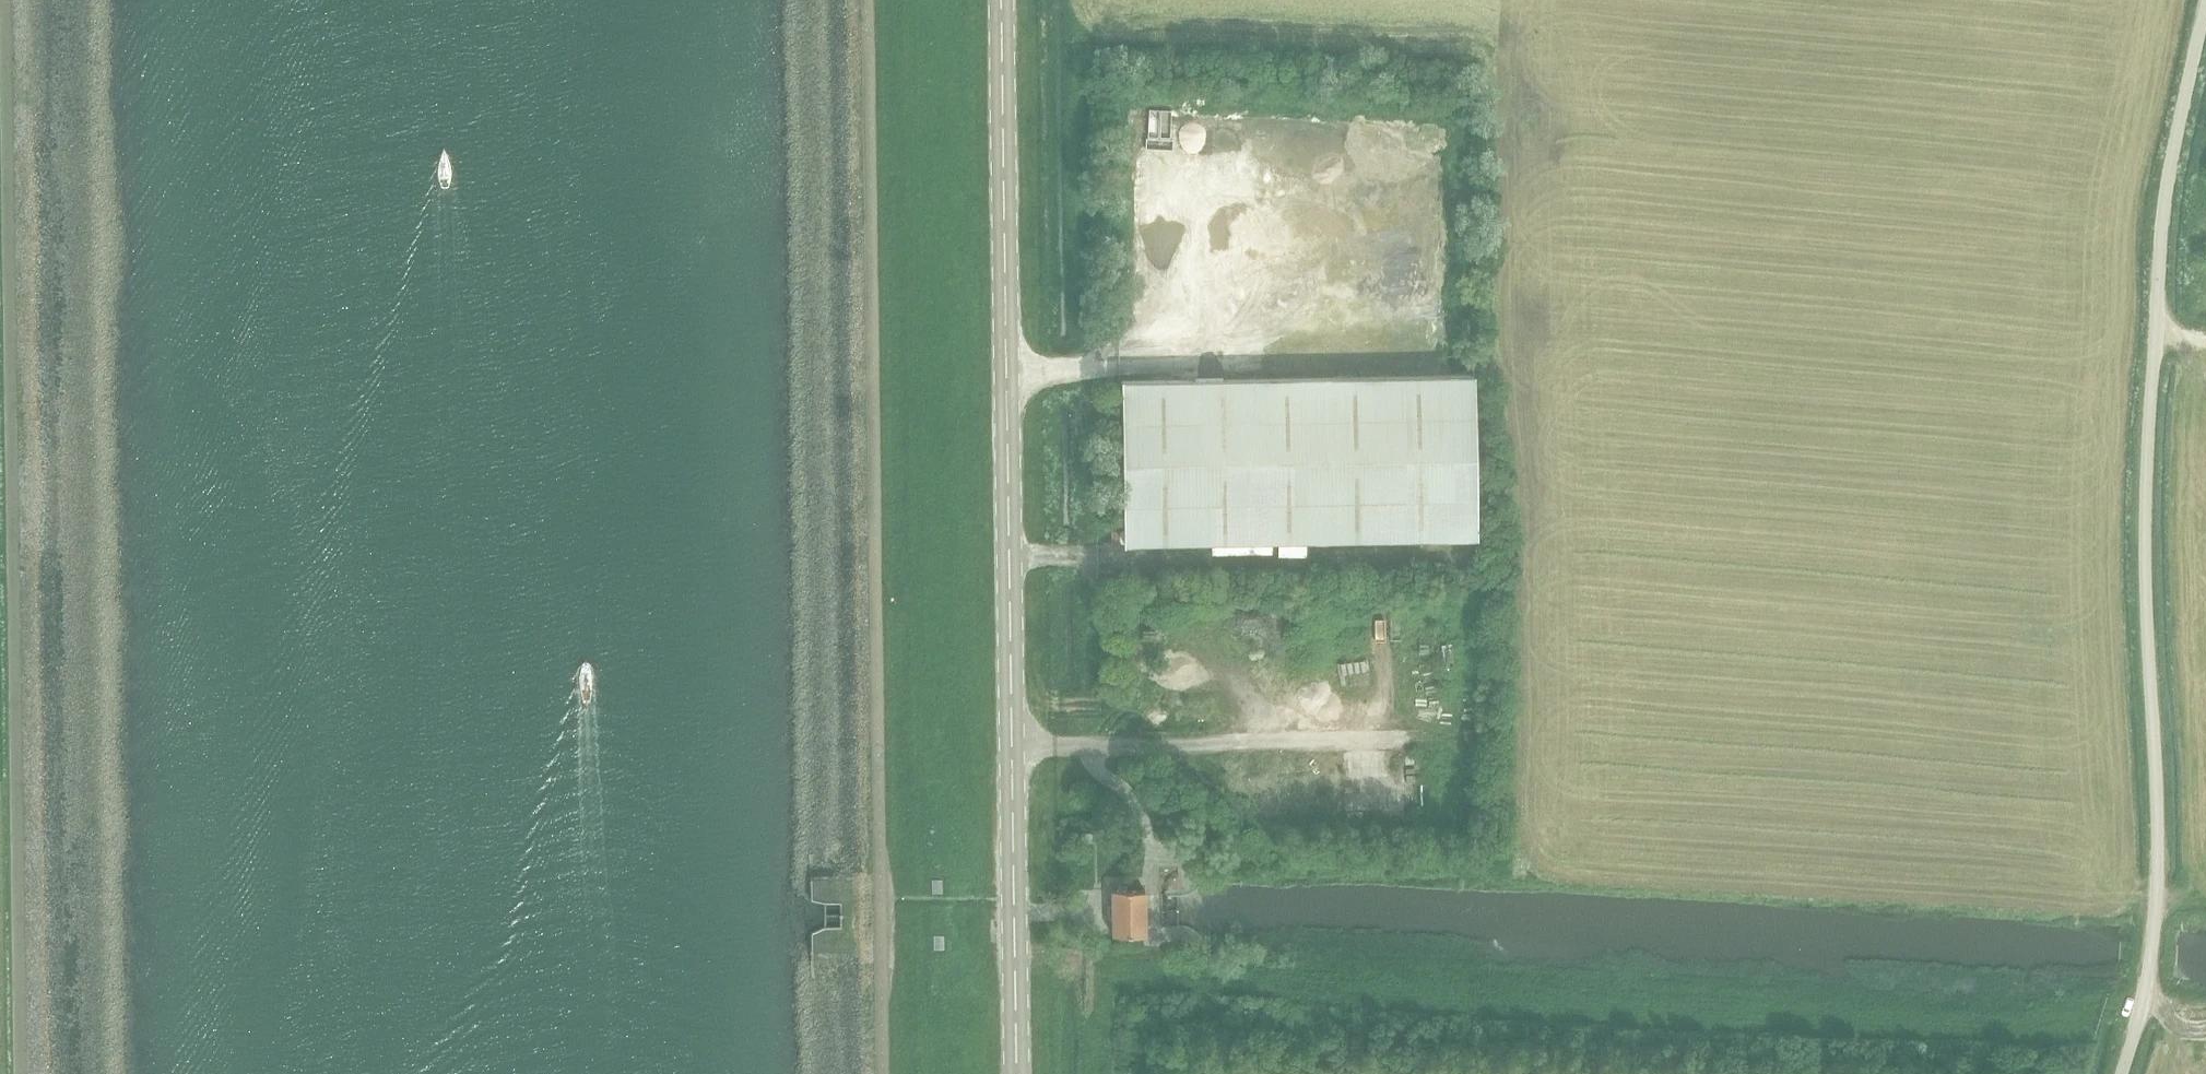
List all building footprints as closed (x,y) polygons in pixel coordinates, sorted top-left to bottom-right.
[(1200,176),(1210,175),(1209,132),(1199,132),(1200,176)] [(1413,275),(1445,269),(1443,258),(1411,264),(1413,275)] [(1414,275),(1415,348),(1438,347),(1436,287),(1435,287),(1434,274),(1414,275)] [(1125,543),(1477,537),(1474,375),(1122,381),(1124,530),(1125,543)] [(1112,543),(1125,543),(1124,530),(1112,531),(1112,543)] [(1145,927),(1179,927),(1179,894),(1145,894),(1145,888),(1112,889),(1113,933),(1145,933),(1145,927)]
